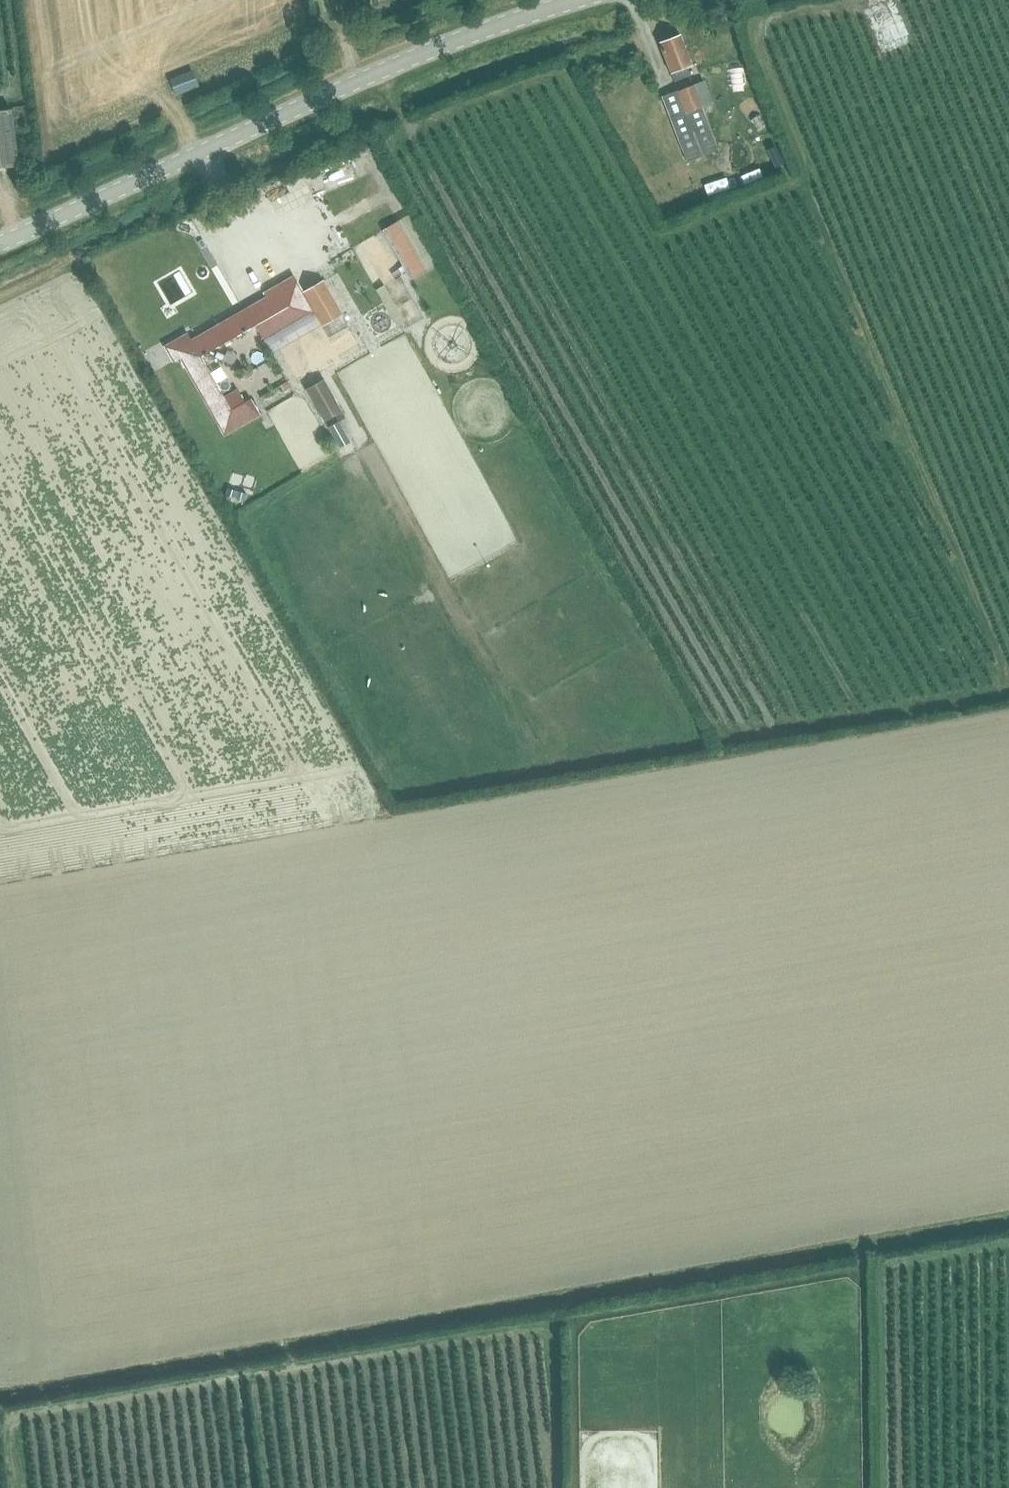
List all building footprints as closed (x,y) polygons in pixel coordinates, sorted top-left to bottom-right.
[(680,34),(659,43),(673,81),(691,74),(688,66),(691,64),(680,34)] [(198,87),(192,72),(169,80),(175,95),(198,87)] [(692,84),(677,90),(662,96),(687,162),(717,150),(692,84)] [(0,110),(0,167),(18,165),(10,108),(0,110)] [(380,220),(408,269),(423,261),(395,211),(380,220)] [(178,286),(186,283),(181,266),(173,269),(178,286)] [(266,340),(314,312),(322,325),(341,314),(321,280),(302,291),(298,285),(269,301),(267,297),(176,349),(225,433),(260,413),(251,398),(246,401),(238,388),(225,395),(202,354),(256,323),(266,340)] [(283,348),(291,368),(312,359),(303,339),(283,348)] [(342,410),(324,378),(305,389),(323,421),(342,410)] [(288,381),(281,385),(284,391),(291,386),(288,381)] [(339,419),(328,425),(340,445),(350,440),(339,419)] [(227,488),(225,495),(235,497),(245,500),(247,493),(237,490),(227,488)]
